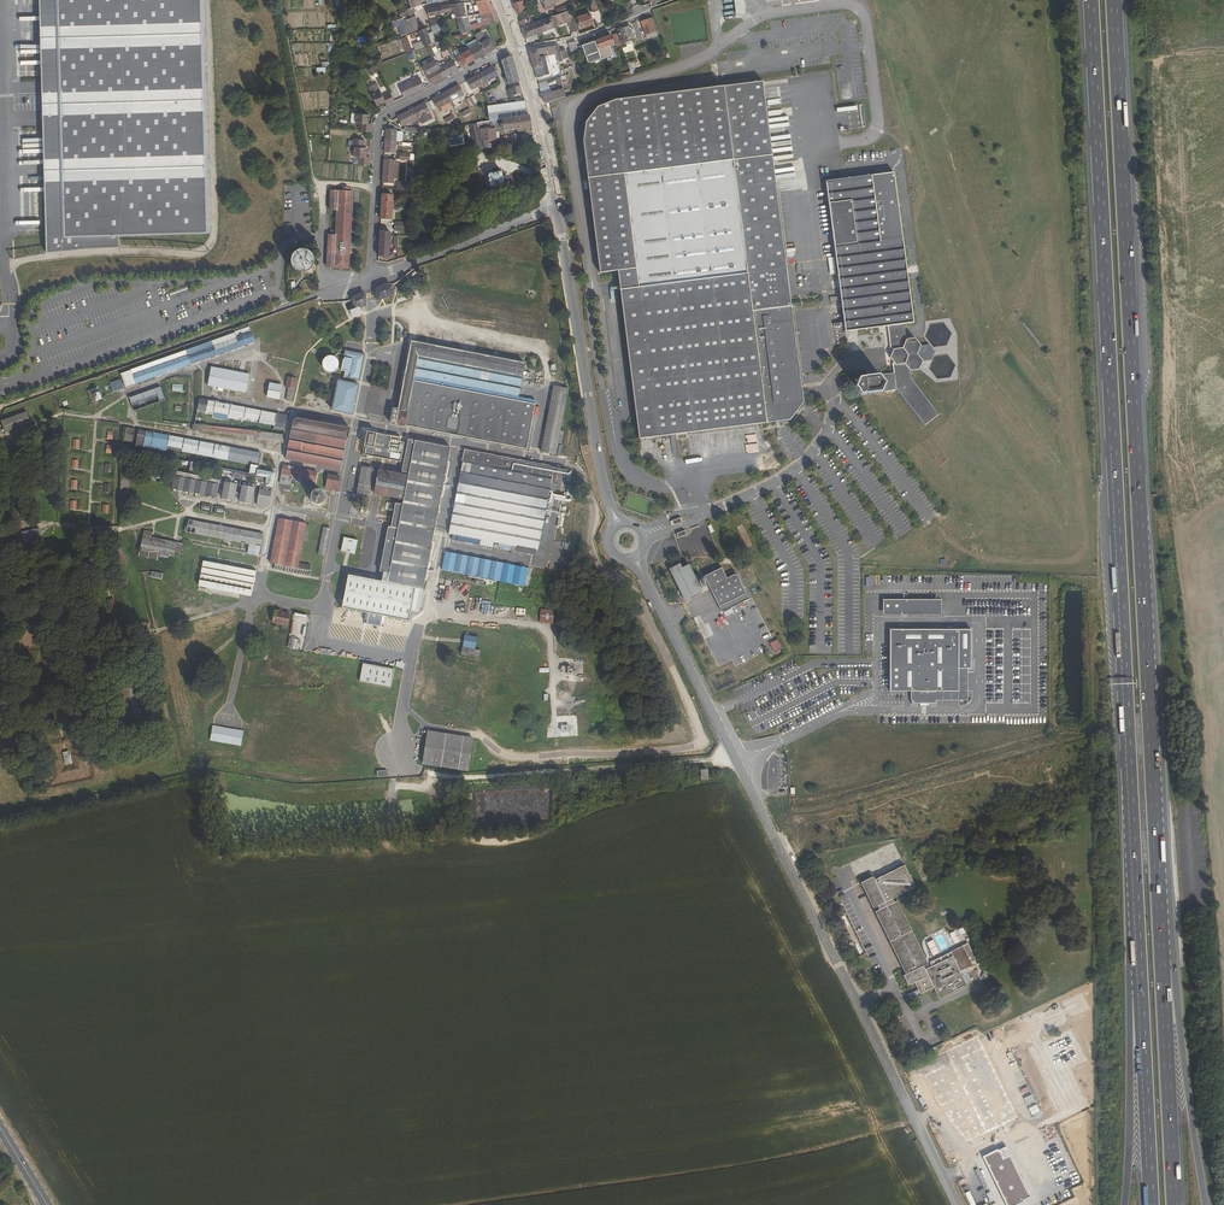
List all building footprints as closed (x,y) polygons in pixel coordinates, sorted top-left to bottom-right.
[(44,250),(64,248),(85,246),(98,245),(117,245),(117,233),(206,230),(200,0),(38,0),(44,250)] [(490,0),(485,0),(476,2),(480,14),(495,10),(490,0)] [(517,16),(530,2),(530,0),(512,0),(517,16)] [(540,2),(541,2),(545,11),(552,8),(551,7),(554,5),(555,5),(554,3),(558,1),(558,0),(539,0),(540,2)] [(594,0),(593,0),(589,2),(593,12),(599,10),(594,0)] [(735,15),(744,13),(742,0),(733,0),(735,15)] [(563,13),(570,10),(576,7),(574,2),(561,8),(563,13)] [(456,18),(467,16),(463,3),(452,5),(454,11),(456,18)] [(454,11),(452,5),(427,9),(427,11),(425,12),(428,17),(442,15),(442,13),(451,12),(451,11),(454,11)] [(406,35),(419,30),(415,17),(412,7),(411,8),(405,10),(407,17),(408,19),(403,21),(406,35)] [(576,7),(570,10),(572,15),(580,11),(578,7),(576,7)] [(491,24),(500,21),(495,10),(480,14),(481,18),(482,19),(488,18),(491,24)] [(572,33),(577,31),(575,24),(572,15),(570,10),(563,13),(567,23),(568,26),(569,25),(572,33)] [(555,19),(557,27),(567,23),(563,13),(554,16),(555,19)] [(589,13),(577,18),(581,29),(593,24),(589,13)] [(461,34),(472,31),(470,26),(467,16),(456,18),(461,34)] [(549,18),(543,20),(547,30),(557,27),(555,19),(554,16),(549,18)] [(472,31),(491,24),(488,18),(482,19),(481,18),(477,20),(478,23),(470,26),(472,31)] [(651,18),(641,22),(647,39),(657,36),(651,18)] [(524,20),(519,21),(526,42),(534,40),(533,35),(541,33),(537,22),(533,23),(531,19),(526,20),(526,19),(524,20)] [(543,20),(537,22),(541,33),(547,30),(543,20)] [(444,29),(442,23),(440,23),(431,26),(433,33),(444,29)] [(621,41),(620,42),(621,46),(622,49),(627,47),(626,46),(632,44),(631,41),(632,41),(632,39),(633,38),(632,33),(633,32),(631,28),(630,29),(629,26),(617,31),(621,41)] [(432,45),(426,29),(419,31),(422,42),(413,45),(415,50),(431,45),(432,45)] [(486,54),(496,48),(490,38),(487,40),(482,32),(475,35),(480,43),(486,54)] [(620,42),(617,34),(613,35),(617,47),(621,46),(620,42)] [(610,35),(597,40),(599,48),(605,46),(605,48),(609,47),(608,45),(613,43),(610,35)] [(407,37),(401,39),(405,51),(411,49),(407,37)] [(601,58),(595,41),(582,46),(584,54),(586,59),(588,63),(601,58)] [(576,42),(568,44),(571,54),(579,51),(578,48),(576,42)] [(469,49),(475,60),(486,54),(480,43),(469,49)] [(434,44),(432,45),(431,45),(438,60),(439,61),(442,60),(434,44)] [(556,54),(559,62),(563,61),(563,60),(568,58),(566,50),(561,51),(561,49),(559,50),(558,45),(554,46),(556,52),(556,54)] [(554,46),(529,51),(537,80),(540,79),(539,77),(542,76),(540,67),(542,67),(539,57),(556,54),(556,52),(554,46)] [(455,58),(461,68),(475,60),(469,49),(455,58)] [(407,54),(409,61),(416,59),(414,52),(407,54)] [(512,56),(502,62),(509,85),(519,82),(512,56)] [(438,64),(436,61),(436,60),(424,67),(427,75),(432,84),(443,78),(440,72),(442,71),(440,68),(438,64)] [(452,60),(441,66),(440,68),(442,71),(440,72),(443,78),(458,70),(452,60)] [(375,66),(367,68),(369,75),(377,73),(375,66)] [(619,76),(630,72),(628,66),(617,71),(619,76)] [(497,77),(492,67),(481,73),(485,79),(483,80),(485,83),(486,83),(497,77)] [(485,79),(481,73),(467,81),(472,91),(483,84),(485,88),(487,88),(485,83),(483,80),(485,79)] [(404,97),(424,88),(420,79),(416,80),(415,78),(409,81),(410,83),(400,88),(404,97)] [(793,308),(763,84),(615,103),(599,110),(586,127),(585,149),(599,278),(618,276),(639,441),(790,422),(804,403),(793,308)] [(464,95),(459,85),(448,92),(451,97),(449,99),(451,103),(453,101),(464,95)] [(512,97),(523,94),(520,86),(510,89),(511,94),(512,97)] [(377,105),(385,102),(383,96),(380,91),(372,95),(377,105)] [(545,104),(562,98),(559,91),(542,96),(545,104)] [(451,97),(448,92),(433,99),(438,109),(449,103),(451,107),(453,106),(451,103),(449,99),(451,97)] [(395,101),(391,93),(386,95),(390,104),(395,101)] [(496,94),(488,99),(490,103),(498,98),(496,94)] [(489,122),(529,116),(526,105),(525,102),(504,105),(490,107),(487,107),(489,122)] [(429,113),(424,104),(414,109),(417,115),(414,116),(417,120),(418,119),(429,113)] [(417,115),(414,109),(398,117),(403,126),(414,121),(416,125),(418,124),(417,120),(414,116),(417,115)] [(368,114),(351,114),(351,123),(361,123),(368,123),(368,114)] [(504,132),(531,128),(529,116),(489,122),(478,123),(479,127),(479,128),(501,125),(501,128),(504,128),(504,132)] [(397,131),(386,130),(385,140),(396,141),(396,142),(399,142),(399,132),(397,132),(397,131)] [(488,147),(497,147),(496,136),(487,136),(488,140),(488,147)] [(353,147),(354,147),(354,156),(360,157),(366,157),(367,148),(364,148),(364,140),(353,140),(353,147)] [(396,141),(385,140),(385,153),(396,153),(396,142),(396,141)] [(384,160),(383,183),(394,183),(394,179),(398,179),(399,164),(397,164),(397,161),(395,161),(384,160)] [(503,172),(489,175),(492,189),(506,186),(503,172)] [(908,323),(887,173),(821,183),(841,332),(883,327),(886,350),(888,352),(886,358),(891,362),(888,368),(890,377),(854,382),(849,391),(856,399),(875,397),(879,388),(877,385),(881,382),(890,381),(892,394),(921,428),(934,416),(906,383),(906,370),(913,369),(918,361),(925,360),(929,352),(925,345),(915,346),(910,339),(901,340),(899,324),(908,323)] [(413,191),(413,183),(398,182),(397,190),(413,191)] [(349,268),(353,193),(349,192),(349,188),(344,188),(344,192),(331,191),(330,211),(337,211),(336,236),(329,235),(327,267),(349,268)] [(808,211),(806,192),(792,194),(794,211),(799,210),(800,218),(805,218),(804,212),(808,211)] [(393,196),(382,195),(382,208),(388,209),(388,207),(392,207),(392,204),(394,204),(394,200),(393,200),(393,196)] [(388,209),(382,208),(381,220),(391,220),(392,207),(388,207),(388,209)] [(391,233),(380,232),(379,257),(389,257),(390,240),(392,240),(392,237),(391,237),(391,233)] [(307,263),(308,262),(307,260),(306,258),(305,257),(304,257),(303,256),(302,256),(300,257),(299,257),(298,258),(297,260),(296,262),(296,263),(297,264),(297,265),(298,266),(299,267),(300,267),(302,268),(304,267),(306,266),(307,265),(307,264),(307,263)] [(300,270),(288,269),(288,279),(300,278),(300,270)] [(309,293),(310,294),(313,292),(312,290),(313,288),(313,286),(312,284),(310,282),(307,280),(305,281),(302,282),(301,284),(300,286),(301,289),(302,292),(303,293),(306,293),(309,293)] [(391,287),(390,285),(389,285),(387,284),(377,288),(376,290),(376,300),(377,301),(394,295),(392,291),(395,290),(394,286),(391,287)] [(352,299),(352,300),(356,309),(350,311),(352,316),(361,312),(359,308),(366,305),(366,294),(364,293),(354,297),(354,298),(352,299)] [(257,344),(250,326),(236,331),(238,336),(124,376),(128,389),(257,344)] [(393,409),(391,423),(527,449),(535,404),(521,402),(518,401),(522,377),(526,377),(527,372),(523,372),(525,364),(411,342),(398,410),(393,409)] [(335,376),(360,381),(365,354),(345,351),(343,359),(310,353),(298,403),(306,405),(316,365),(336,369),(335,376)] [(250,374),(211,367),(208,386),(218,387),(218,390),(222,391),(223,388),(246,393),(250,374)] [(296,378),(288,377),(286,387),(289,388),(286,400),(291,401),(296,378)] [(113,392),(124,388),(120,379),(109,383),(113,392)] [(353,414),(359,385),(338,381),(332,410),(353,414)] [(282,386),(270,383),(267,397),(279,399),(282,386)] [(567,389),(554,387),(542,451),(560,455),(562,445),(558,444),(567,389)] [(99,393),(97,388),(88,391),(92,403),(102,399),(100,392),(99,393)] [(165,400),(160,388),(130,398),(135,411),(165,400)] [(274,426),(273,434),(283,435),(287,416),(199,399),(197,411),(274,426)] [(0,420),(3,431),(30,425),(27,413),(0,420)] [(294,422),(291,439),(346,450),(348,439),(349,439),(351,430),(298,419),(294,422)] [(192,430),(258,436),(259,431),(192,425),(192,430)] [(125,440),(144,443),(146,431),(128,428),(125,440)] [(276,471),(258,467),(261,453),(148,431),(145,446),(153,447),(153,446),(250,466),(249,474),(258,476),(257,483),(262,484),(258,502),(269,504),(276,471)] [(401,438),(367,433),(363,455),(401,462),(404,443),(400,442),(401,438)] [(290,441),(285,461),(341,472),(346,452),(290,441)] [(415,590),(425,591),(442,498),(450,448),(415,441),(408,476),(382,471),(375,495),(405,501),(403,506),(397,504),(382,584),(350,576),(344,609),(409,621),(415,590)] [(464,451),(452,519),(449,539),(493,547),(494,542),(499,544),(499,547),(511,549),(512,551),(543,557),(550,517),(547,517),(551,498),(548,498),(549,495),(551,495),(553,483),(555,484),(558,468),(464,451)] [(102,499),(107,498),(111,497),(104,458),(95,459),(102,499)] [(147,476),(162,479),(164,473),(148,470),(147,476)] [(177,486),(220,495),(223,481),(179,473),(177,486)] [(325,489),(337,491),(341,477),(328,474),(325,489)] [(1,480),(5,500),(11,499),(7,479),(1,480)] [(228,496),(237,498),(239,484),(230,483),(228,496)] [(243,499),(253,501),(256,487),(245,485),(243,499)] [(314,491),(312,492),(311,493),(310,495),(310,496),(310,498),(311,500),(312,501),(314,502),(316,502),(317,501),(320,500),(320,498),(320,496),(320,494),(319,493),(317,492),(316,491),(314,491)] [(106,520),(111,519),(107,498),(102,499),(106,520)] [(201,513),(210,514),(212,506),(203,504),(201,513)] [(311,577),(313,567),(300,565),(307,524),(280,519),(272,564),(276,565),(275,570),(311,577)] [(239,547),(244,548),(245,544),(251,546),(250,554),(260,556),(264,535),(190,521),(190,525),(187,524),(185,532),(240,543),(239,547)] [(19,541),(33,538),(31,526),(16,528),(19,541)] [(326,556),(331,529),(324,528),(320,555),(326,556)] [(181,544),(153,538),(154,535),(146,533),(142,549),(178,557),(181,544)] [(342,552),(356,555),(359,541),(345,539),(342,552)] [(533,565),(441,545),(438,566),(530,583),(533,565)] [(200,588),(253,598),(258,572),(204,562),(200,588)] [(691,594),(702,589),(689,564),(682,568),(680,564),(670,569),(685,599),(691,596),(691,594)] [(18,566),(22,590),(30,589),(26,565),(18,566)] [(724,613),(749,600),(736,574),(728,578),(722,568),(705,576),(724,613)] [(540,610),(539,623),(553,624),(553,610),(540,610)] [(891,627),(891,612),(875,612),(875,627),(891,627)] [(891,627),(899,627),(899,612),(891,612),(891,627)] [(932,612),(899,612),(899,627),(932,627),(932,612)] [(294,613),(288,649),(301,651),(307,616),(294,613)] [(278,630),(282,631),(283,627),(288,629),(290,618),(276,614),(273,625),(279,626),(278,630)] [(706,636),(701,625),(705,623),(700,615),(694,618),(704,637),(706,636)] [(474,650),(475,638),(465,637),(463,656),(478,658),(478,651),(474,650)] [(769,643),(773,652),(782,648),(778,639),(769,643)] [(919,714),(928,714),(928,711),(928,702),(949,702),(949,680),(953,680),(953,681),(958,681),(962,681),(962,671),(961,671),(961,641),(882,641),(882,702),(903,702),(903,714),(911,714),(911,716),(919,716),(919,714)] [(36,660),(41,683),(48,681),(43,658),(36,660)] [(362,684),(391,690),(394,671),(364,666),(362,684)] [(958,711),(958,681),(953,681),(953,680),(949,680),(949,702),(928,702),(928,711),(958,711)] [(122,690),(129,719),(142,716),(135,687),(122,690)] [(211,741),(242,747),(244,733),(214,727),(211,741)] [(474,740),(428,732),(424,764),(468,772),(474,740)] [(54,751),(57,764),(64,762),(61,750),(54,751)] [(72,763),(69,751),(62,753),(65,765),(72,763)] [(705,775),(697,775),(697,783),(705,783),(705,775)] [(926,965),(896,904),(892,906),(890,902),(914,890),(904,869),(874,884),(872,879),(859,886),(872,911),(876,909),(878,913),(874,915),(909,987),(915,984),(918,990),(919,993),(920,995),(933,989),(938,1000),(965,987),(959,976),(973,969),(963,948),(949,955),(948,954),(944,957),(942,958),(940,958),(936,960),(937,961),(934,962),(933,961),(931,962),(929,964),(931,969),(925,972),(923,967),(926,965)] [(919,993),(918,990),(908,995),(910,998),(919,993)] [(936,1072),(935,1069),(923,1074),(936,1100),(941,1108),(946,1105),(949,1112),(945,1115),(958,1130),(976,1150),(1009,1133),(1005,1124),(1012,1120),(1011,1104),(983,1049),(936,1072)]
